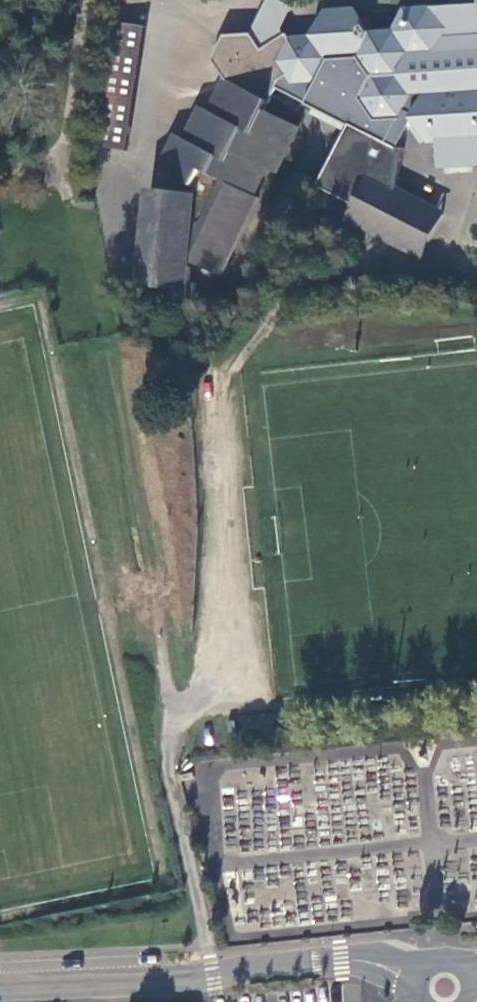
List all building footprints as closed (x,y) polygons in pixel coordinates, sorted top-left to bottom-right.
[(157,168),(182,180),(147,189),(136,283),(182,288),(186,267),(182,264),(186,259),(213,273),(255,196),(251,194),(266,168),(273,172),(297,127),(264,109),(278,80),(286,74),(292,81),(319,80),(329,58),(331,61),(355,60),(355,56),(368,74),(358,95),(374,120),(394,118),(383,140),(348,122),(313,184),(348,203),(341,217),(413,257),(426,207),(386,186),(398,146),(395,145),(408,118),(428,142),(429,143),(476,140),(476,41),(472,34),(457,34),(456,25),(442,25),(428,5),(401,8),(391,28),(367,29),(351,4),(324,5),(309,34),(286,35),(282,31),(259,47),(248,33),(223,34),(211,57),(225,76),(209,111),(200,107),(183,138),(174,135),(157,168)] [(94,143),(123,148),(141,22),(112,18),(94,143)]
